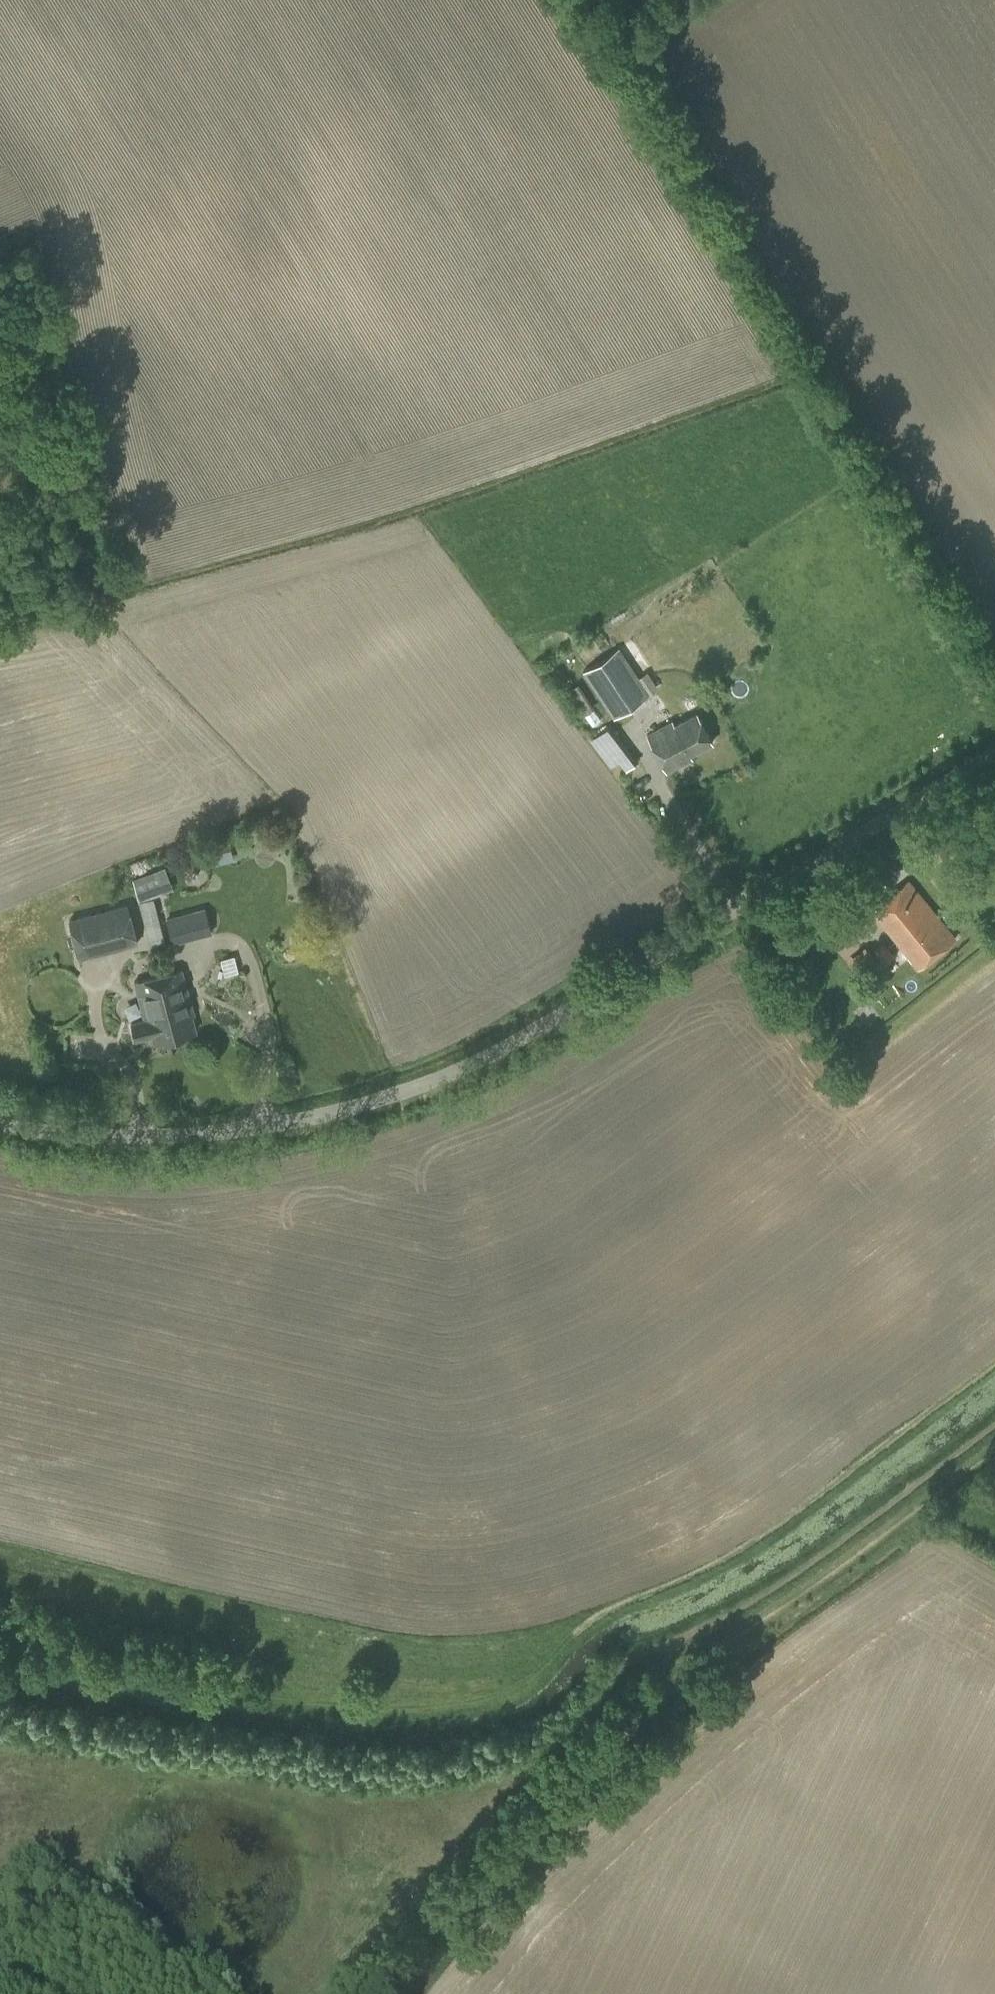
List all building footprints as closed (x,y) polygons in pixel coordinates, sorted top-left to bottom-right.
[(613,718),(650,694),(619,647),(583,671),(613,718)] [(712,741),(697,712),(674,724),(672,721),(648,733),(667,770),(692,757),(689,753),(712,741)] [(627,768),(638,760),(611,725),(599,734),(622,764),(623,763),(627,768)] [(139,902),(166,892),(152,854),(133,861),(139,877),(133,880),(139,902)] [(918,967),(955,937),(909,880),(872,910),(918,967)] [(129,912),(127,904),(69,919),(71,927),(70,927),(76,950),(77,950),(79,958),(138,943),(136,935),(137,935),(131,911),(129,912)] [(173,943),(209,933),(202,909),(166,919),(173,943)] [(885,963),(894,956),(884,942),(874,949),(885,963)] [(861,978),(879,964),(864,946),(847,961),(861,978)] [(165,1014),(170,1037),(196,1030),(190,1009),(193,1008),(182,969),(159,975),(169,1013),(165,1014)] [(159,975),(135,981),(145,1018),(131,1022),(136,1040),(153,1035),(154,1041),(170,1037),(165,1014),(169,1013),(159,975)] [(172,1039),(152,1043),(155,1057),(174,1053),(172,1039)]
